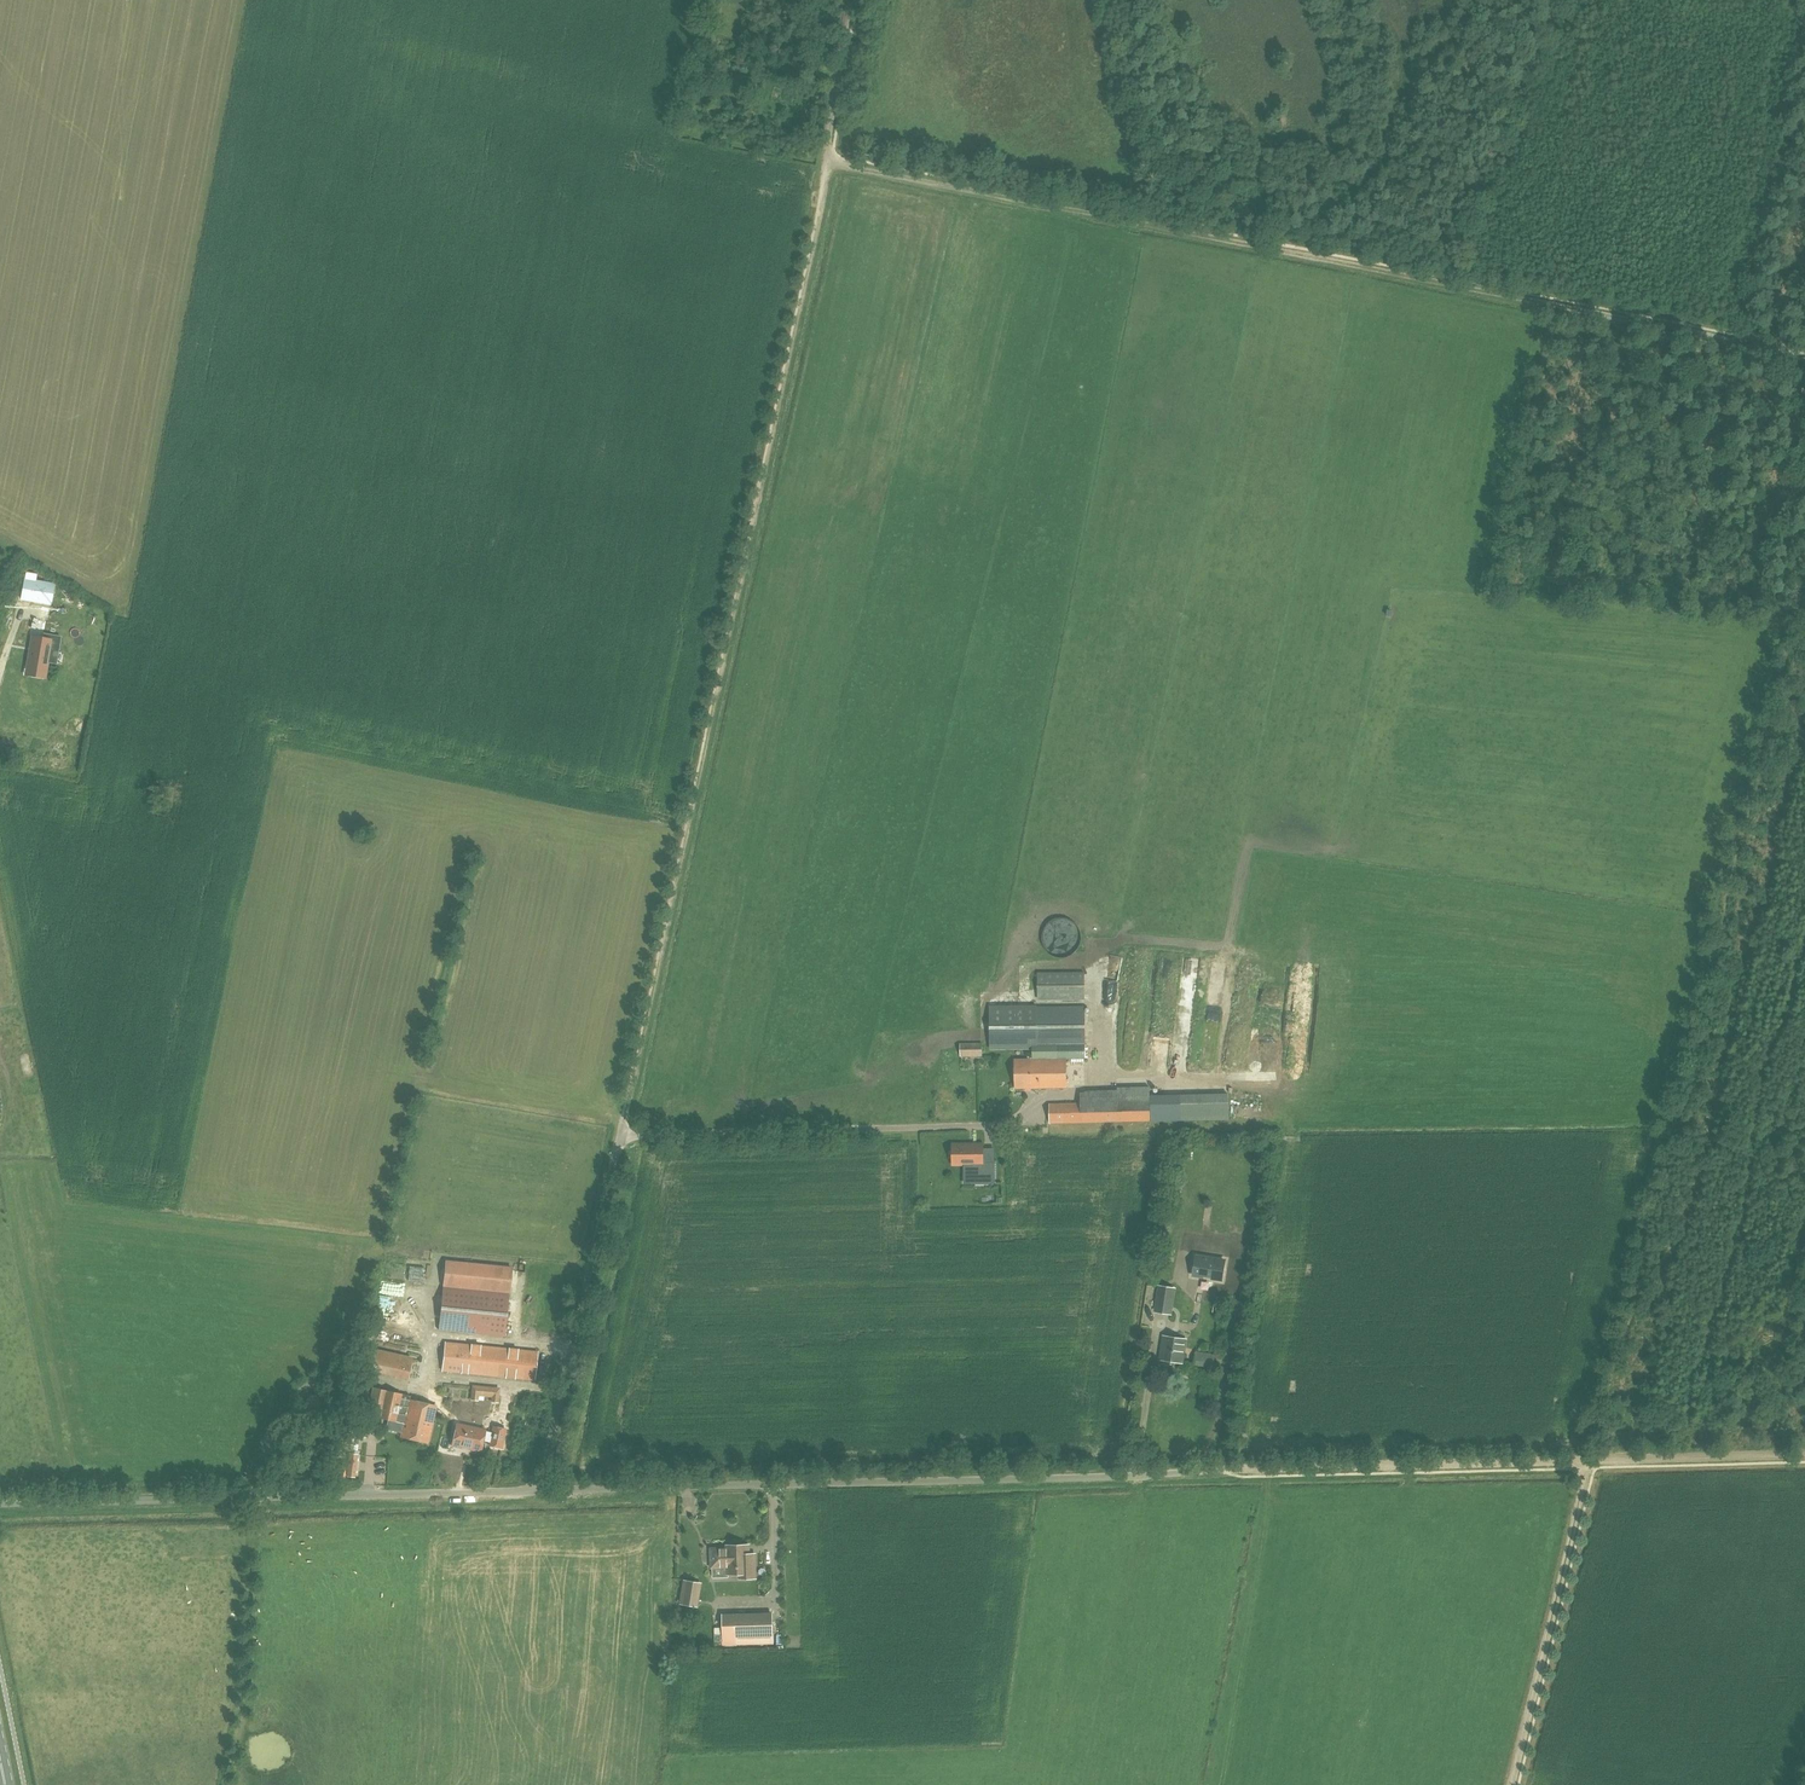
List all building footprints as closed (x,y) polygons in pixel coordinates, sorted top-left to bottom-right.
[(738,44),(721,39),(719,45),(737,50),(738,44)] [(722,71),(723,65),(709,63),(708,68),(722,71)] [(724,74),(713,71),(712,78),(722,80),(724,74)] [(739,103),(730,103),(731,113),(740,112),(739,103)] [(53,594),(31,581),(23,595),(45,608),(53,594)] [(0,601),(0,605),(5,607),(9,598),(2,596),(0,601)] [(33,637),(27,666),(46,670),(50,650),(58,652),(61,637),(45,634),(44,639),(33,637)] [(1114,971),(1125,971),(1125,957),(1114,957),(1114,971)] [(1011,974),(1013,964),(1005,963),(1004,973),(1011,974)] [(1085,999),(1085,973),(1039,973),(1040,999),(1085,999)] [(991,1008),(992,1048),(1031,1047),(1034,1047),(1034,1056),(1029,1056),(1029,1059),(1016,1060),(1016,1089),(1068,1088),(1067,1059),(1075,1059),(1086,1059),(1086,1046),(1085,1006),(1031,1007),(991,1008)] [(1184,1026),(1181,1037),(1193,1041),(1196,1030),(1184,1026)] [(962,1057),(983,1056),(983,1043),(961,1044),(962,1057)] [(1235,1069),(1233,1079),(1245,1081),(1247,1072),(1235,1069)] [(1165,1087),(1151,1087),(1118,1088),(1118,1090),(1081,1091),(1081,1103),(1051,1104),(1051,1124),(1151,1122),(1151,1118),(1165,1117),(1165,1087)] [(1230,1118),(1230,1094),(1180,1095),(1181,1120),(1230,1118)] [(0,1117),(0,1129),(1,1131),(16,1126),(13,1113),(0,1117)] [(986,1178),(986,1163),(983,1163),(983,1144),(953,1145),(953,1164),(965,1164),(965,1173),(974,1173),(974,1178),(986,1178)] [(986,1163),(986,1178),(986,1183),(994,1183),(994,1163),(986,1163)] [(1225,1260),(1196,1256),(1193,1275),(1222,1280),(1225,1260)] [(446,1261),(439,1329),(505,1336),(509,1292),(512,1268),(446,1261)] [(1171,1313),(1174,1289),(1160,1287),(1156,1311),(1171,1313)] [(1196,1291),(1197,1301),(1205,1301),(1204,1290),(1196,1291)] [(425,1309),(426,1296),(409,1295),(409,1302),(410,1302),(408,1319),(397,1318),(396,1331),(408,1332),(409,1324),(416,1325),(416,1323),(426,1324),(426,1319),(421,1318),(422,1309),(425,1309)] [(406,1317),(407,1310),(394,1308),(392,1315),(406,1317)] [(404,1331),(391,1332),(391,1340),(405,1339),(404,1331)] [(1182,1362),(1186,1340),(1164,1336),(1161,1359),(1182,1362)] [(442,1370),(535,1380),(538,1351),(445,1342),(442,1370)] [(411,1358),(370,1349),(366,1369),(407,1378),(411,1358)] [(1197,1352),(1195,1365),(1214,1368),(1216,1354),(1197,1352)] [(473,1386),(472,1399),(478,1400),(478,1395),(493,1396),(492,1401),(498,1402),(499,1389),(473,1386)] [(373,1388),(367,1415),(404,1423),(401,1437),(428,1443),(436,1405),(410,1399),(411,1396),(373,1388)] [(486,1430),(457,1424),(452,1446),(463,1448),(463,1446),(470,1447),(470,1448),(481,1451),(483,1440),(490,1442),(490,1445),(501,1448),(506,1429),(494,1426),(492,1436),(485,1435),(486,1430)] [(354,1428),(339,1426),(337,1448),(352,1450),(354,1428)] [(307,1434),(294,1432),(292,1442),(305,1445),(307,1434)] [(727,1548),(711,1548),(712,1567),(713,1567),(713,1577),(729,1577),(729,1574),(740,1574),(740,1578),(756,1578),(755,1554),(749,1554),(749,1545),(727,1545),(727,1548)] [(700,1583),(684,1581),(681,1603),(696,1606),(700,1583)] [(773,1643),(772,1614),(723,1615),(724,1644),(773,1643)]
